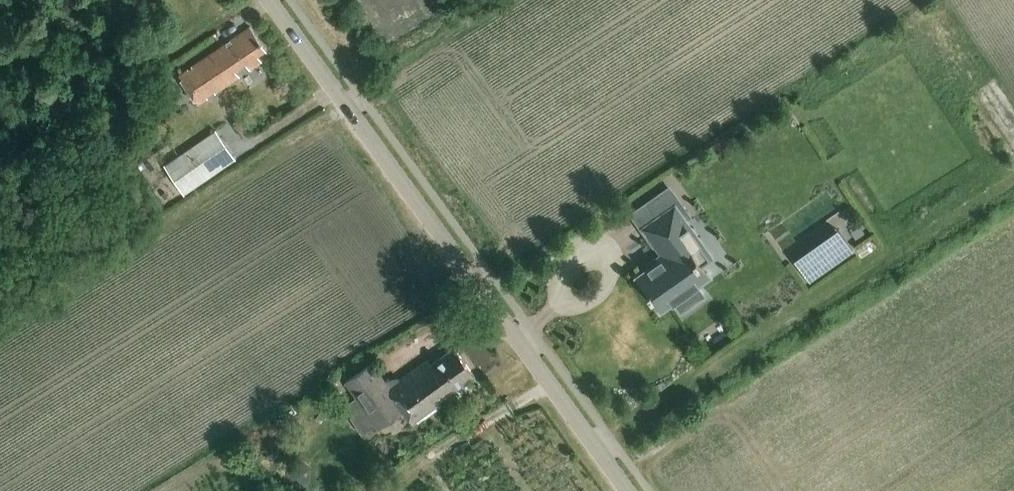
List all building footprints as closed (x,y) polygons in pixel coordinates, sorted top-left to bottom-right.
[(267,49),(252,26),(231,40),(232,42),(229,44),(228,42),(180,74),(199,104),(241,76),(236,69),(246,62),(251,69),(264,61),(260,54),(267,49)] [(216,129),(165,163),(186,193),(236,159),(216,129)] [(642,275),(640,276),(646,285),(663,309),(682,296),(679,291),(690,284),(693,288),(712,275),(695,252),(706,244),(683,211),(686,209),(671,188),(651,203),(664,223),(649,233),(660,248),(662,247),(669,256),(642,275)] [(832,266),(823,253),(801,268),(811,282),(832,266)] [(443,405),(440,401),(476,376),(456,346),(432,363),(429,358),(390,386),(374,363),(347,382),(379,429),(406,410),(415,424),(443,405)]
